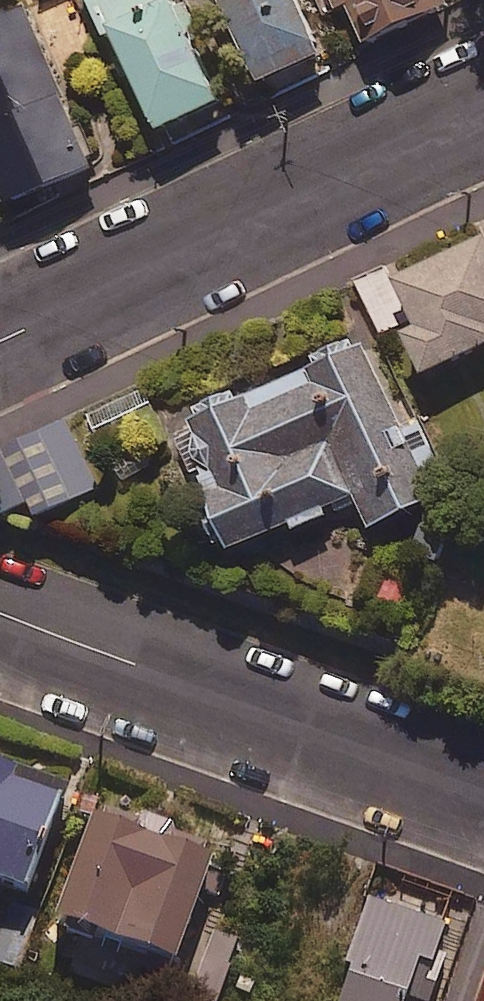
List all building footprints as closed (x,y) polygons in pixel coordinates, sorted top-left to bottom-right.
[(171,137),(231,108),(178,0),(130,0),(122,4),(120,0),(89,0),(112,46),(123,40),(171,137)] [(329,48),(306,0),(232,0),(270,77),(329,48)] [(452,0),(352,0),(370,39),(452,1),(452,0)] [(26,10),(0,22),(0,163),(16,198),(94,163),(26,10)] [(408,319),(432,370),(483,345),(483,238),(399,279),(393,266),(358,283),(382,331),(408,319)] [(320,352),(324,359),(181,426),(222,513),(215,517),(230,550),(297,518),(301,526),(363,496),(376,524),(450,490),(418,422),(408,426),(364,331),(320,352)] [(72,418),(0,450),(0,493),(8,510),(34,498),(41,512),(102,484),(72,418)] [(461,516),(432,505),(416,546),(445,557),(461,516)] [(0,761),(0,886),(1,882),(28,892),(71,776),(41,765),(37,775),(0,761)] [(60,923),(70,926),(66,937),(98,947),(102,937),(180,962),(215,853),(95,814),(60,923)] [(354,935),(332,1000),(406,1000),(408,995),(426,1000),(432,1000),(444,964),(354,935)]
